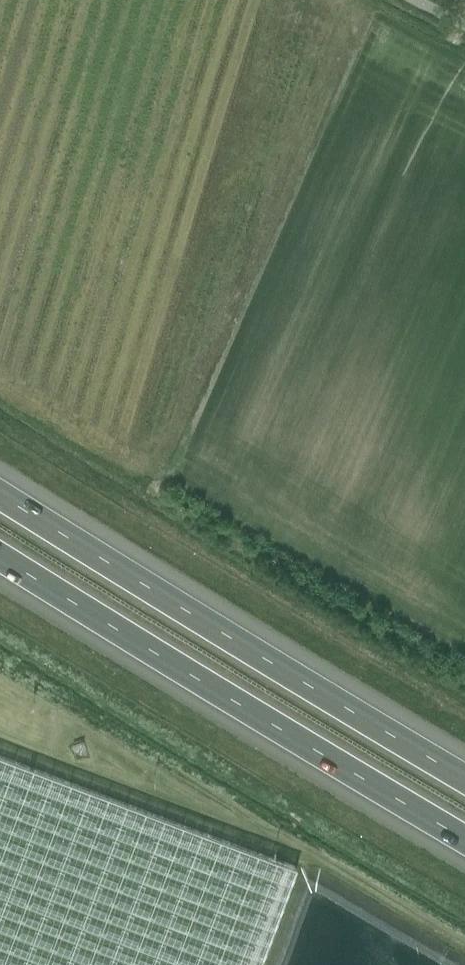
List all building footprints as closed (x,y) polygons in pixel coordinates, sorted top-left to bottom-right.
[(297,869),(0,757),(0,964),(261,964),(297,869)]
